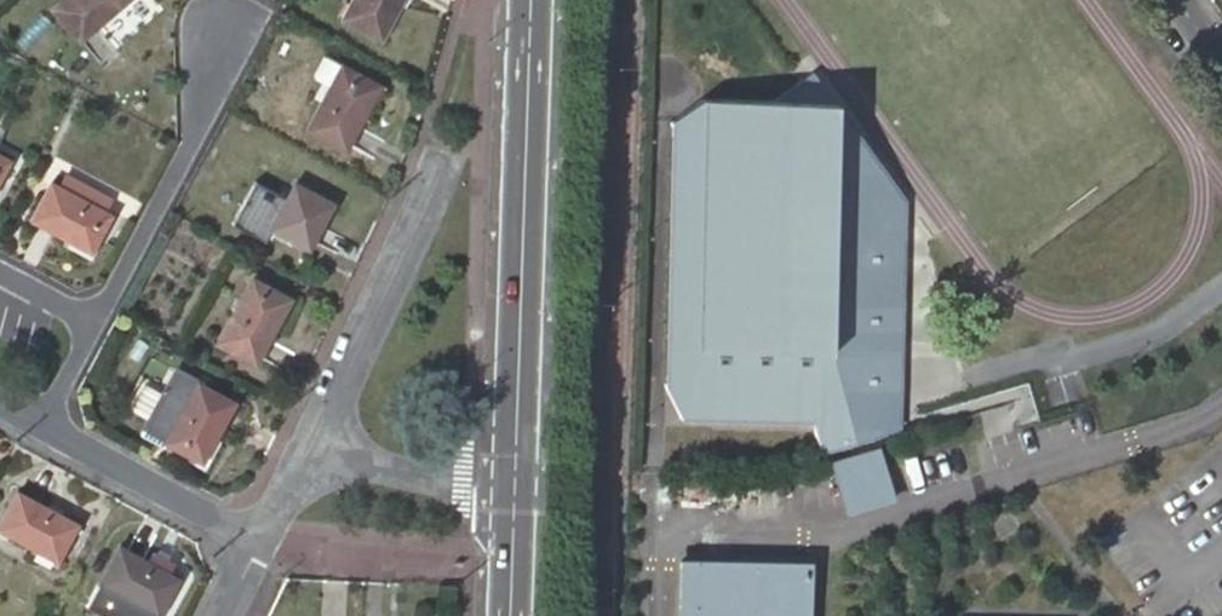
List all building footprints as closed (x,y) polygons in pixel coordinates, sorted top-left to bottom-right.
[(52,8),(81,41),(129,0),(61,0),(52,8)] [(343,19),(382,40),(403,0),(353,0),(343,19)] [(342,64),(325,56),(314,76),(331,85),(342,64)] [(381,85),(342,64),(331,85),(306,130),(345,150),(381,85)] [(897,422),(896,210),(906,203),(812,72),(773,101),(702,99),(672,122),(666,387),(681,418),(812,420),(815,458),(906,431),(906,422),(897,422)] [(0,155),(0,181),(11,161),(0,155)] [(65,177),(60,187),(106,212),(111,201),(65,177)] [(106,212),(60,187),(51,183),(32,220),(93,252),(113,215),(106,212)] [(333,202),(295,184),(271,229),(310,249),(333,202)] [(291,299),(251,278),(217,343),(256,363),(291,299)] [(201,382),(176,368),(144,427),(167,439),(165,443),(203,462),(235,402),(200,385),(201,382)] [(872,454),(826,468),(841,517),(887,504),(872,454)] [(17,491),(0,524),(0,530),(59,561),(79,524),(17,491)] [(181,579),(119,545),(99,581),(160,615),(181,579)] [(811,565),(683,562),(681,615),(810,615),(811,565)]
